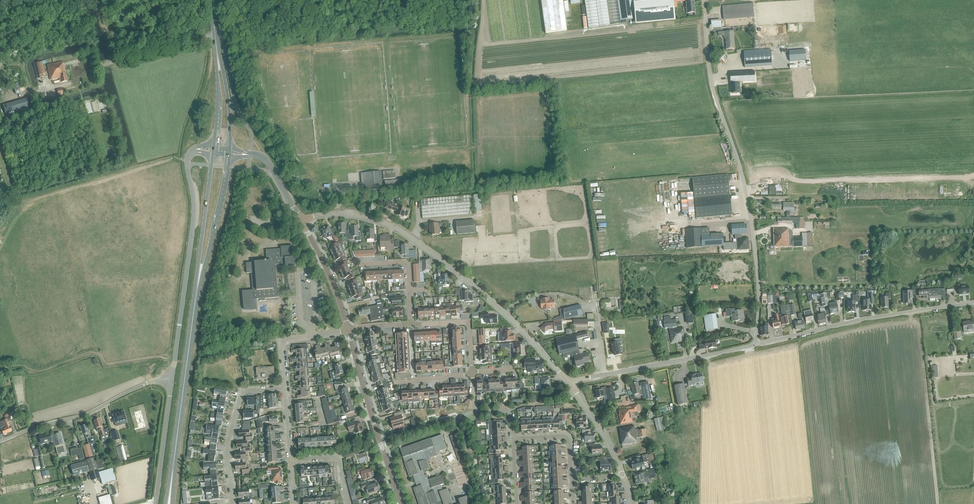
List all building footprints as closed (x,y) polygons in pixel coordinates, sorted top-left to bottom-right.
[(545,33),(567,30),(563,0),(541,0),(545,33)] [(589,29),(629,23),(632,23),(631,20),(635,19),(635,23),(675,19),(674,7),(674,0),(585,0),(589,29)] [(694,1),(686,2),(687,13),(695,12),(694,1)] [(723,9),(724,20),(754,17),(753,3),(723,6),(723,9)] [(725,36),(726,49),(734,48),(733,31),(718,32),(718,37),(725,36)] [(771,49),(755,50),(744,51),(745,67),(772,65),(771,49)] [(805,50),(789,51),(790,61),(806,60),(805,50)] [(35,63),(39,78),(46,76),(42,61),(35,63)] [(59,79),(60,83),(67,82),(63,63),(61,62),(47,65),(50,80),(59,79)] [(730,72),(730,82),(731,82),(731,85),(731,89),(732,89),(732,93),(739,93),(740,93),(740,82),(752,81),(751,71),(730,72)] [(3,105),(5,113),(29,106),(27,98),(3,105)] [(400,190),(399,186),(402,186),(402,180),(396,180),(396,179),(395,170),(361,173),(362,186),(365,185),(366,191),(397,188),(398,190),(400,190)] [(692,178),(694,198),(696,218),(732,215),(728,175),(692,178)] [(421,200),(423,219),(473,214),(472,195),(421,200)] [(473,195),(475,211),(482,210),(480,195),(473,195)] [(782,218),(778,218),(778,221),(779,221),(779,219),(782,219),(782,221),(793,222),(797,222),(799,222),(804,222),(804,218),(800,218),(790,218),(790,214),(790,211),(794,211),(796,211),(796,210),(796,208),(794,208),(794,205),(794,202),(783,202),(783,205),(783,208),(783,211),(786,211),(786,218),(782,218)] [(406,209),(403,208),(400,207),(397,206),(397,205),(392,203),(392,204),(387,203),(385,208),(398,212),(397,215),(400,216),(400,217),(402,218),(403,217),(404,215),(407,216),(409,210),(406,209)] [(456,222),(457,235),(475,233),(474,220),(456,222)] [(345,223),(338,223),(339,234),(342,233),(342,234),(345,234),(346,240),(349,240),(349,234),(349,230),(346,230),(345,223)] [(430,224),(431,235),(432,235),(432,236),(434,236),(434,235),(439,235),(438,226),(441,226),(441,223),(430,224)] [(694,229),(685,230),(686,248),(695,248),(702,248),(702,247),(724,246),(724,250),(737,249),(737,250),(749,249),(749,241),(749,238),(742,238),(741,234),(747,234),(747,229),(746,224),(732,225),(732,230),(732,235),(735,235),(735,239),(737,238),(737,243),(724,244),(723,240),(723,234),(709,235),(709,228),(706,228),(694,229)] [(331,237),(336,234),(333,228),(330,230),(328,226),(321,229),(325,238),(330,236),(331,237)] [(351,234),(349,234),(349,240),(354,240),(353,237),(356,237),(356,241),(361,241),(361,233),(358,233),(358,226),(351,227),(351,234)] [(373,229),(366,230),(367,240),(367,242),(374,242),(377,241),(377,235),(374,236),(373,229)] [(788,229),(773,229),(774,247),(789,247),(789,246),(793,246),(793,247),(793,246),(793,238),(793,232),(790,230),(788,230),(788,229)] [(802,237),(793,238),(793,246),(793,247),(807,246),(807,240),(813,239),(814,239),(813,233),(802,233),(802,237)] [(383,237),(380,237),(381,248),(386,248),(389,248),(389,250),(394,250),(394,248),(394,242),(394,241),(390,241),(390,235),(383,235),(383,237)] [(338,243),(329,244),(331,250),(330,250),(333,255),(341,252),(343,250),(341,246),(343,245),(342,242),(341,241),(339,242),(338,243)] [(402,255),(405,255),(405,258),(416,257),(415,250),(409,250),(408,245),(401,245),(402,255)] [(255,262),(246,263),(247,273),(251,273),(253,289),(253,299),(256,299),(260,299),(260,301),(265,300),(265,299),(278,297),(276,265),(278,265),(278,267),(283,266),(283,264),(286,264),(286,267),(296,266),(295,257),(293,257),(292,246),(281,247),(281,249),(266,250),(267,260),(265,260),(265,261),(255,262)] [(341,252),(333,255),(335,261),(339,259),(340,262),(346,259),(344,255),(346,255),(343,250),(341,252)] [(419,268),(420,270),(420,272),(427,272),(427,271),(430,271),(430,260),(422,261),(422,268),(419,268)] [(339,268),(341,274),(350,270),(347,265),(349,264),(347,261),(341,264),(342,266),(339,268)] [(350,270),(341,274),(344,279),(347,277),(349,280),(355,277),(353,274),(352,274),(350,270)] [(441,275),(441,277),(438,278),(439,287),(446,286),(446,285),(449,285),(449,274),(441,275)] [(351,285),(348,286),(350,291),(358,289),(361,288),(360,283),(358,284),(357,280),(350,282),(351,285)] [(957,284),(959,295),(970,293),(968,285),(962,286),(962,283),(957,284)] [(917,290),(916,290),(916,292),(918,293),(918,296),(929,295),(929,298),(941,298),(941,297),(946,296),(945,288),(934,289),(917,290)] [(253,299),(253,289),(242,290),(244,309),(248,309),(253,309),(257,308),(256,299),(253,299)] [(358,289),(350,291),(352,297),(355,296),(356,299),(363,297),(361,293),(360,293),(358,289)] [(912,296),(915,296),(915,290),(910,290),(910,291),(903,291),(903,303),(912,303),(912,296)] [(462,294),(459,295),(459,301),(466,300),(466,302),(473,302),(473,295),(469,295),(469,291),(462,292),(462,294)] [(396,293),(389,294),(389,297),(391,297),(392,304),(402,303),(402,296),(396,297),(396,293)] [(889,308),(888,300),(891,299),(891,293),(886,294),(886,298),(881,298),(882,308),(889,308)] [(774,294),(767,294),(767,304),(776,304),(774,294)] [(825,294),(818,295),(818,299),(821,298),(822,307),(826,306),(828,306),(829,306),(829,304),(827,298),(826,294),(825,294)] [(871,302),(875,302),(874,295),(869,295),(869,299),(867,299),(867,300),(863,300),(864,311),(872,310),(871,302)] [(855,303),(859,303),(858,296),(853,296),(853,301),(848,301),(848,312),(856,312),(855,303)] [(549,310),(550,310),(550,308),(554,308),(554,300),(549,300),(549,299),(541,299),(542,301),(541,301),(541,303),(540,303),(540,307),(541,307),(541,309),(542,309),(542,310),(544,310),(545,311),(545,312),(546,312),(547,312),(548,312),(549,311),(549,310)] [(611,307),(610,300),(603,301),(604,311),(616,310),(616,307),(611,307)] [(833,303),(829,304),(829,306),(830,310),(831,313),(839,312),(837,301),(832,302),(833,303)] [(456,306),(451,306),(451,315),(453,315),(453,316),(457,316),(456,313),(460,313),(459,303),(456,303),(456,306)] [(370,314),(371,322),(385,319),(382,305),(364,308),(365,309),(359,311),(360,316),(370,314)] [(580,305),(572,307),(563,309),(564,316),(565,319),(582,315),(580,305)] [(782,315),(779,315),(780,318),(782,326),(787,325),(789,324),(787,316),(790,316),(788,305),(788,306),(787,306),(780,307),(782,315)] [(392,309),(393,316),(403,316),(402,309),(396,309),(396,306),(390,306),(390,309),(392,309)] [(424,318),(423,308),(418,308),(418,306),(415,306),(415,308),(415,315),(418,315),(418,317),(421,317),(421,318),(424,318)] [(726,317),(731,317),(732,322),(735,321),(735,322),(739,321),(739,322),(744,322),(743,315),(743,311),(737,311),(737,309),(730,310),(730,309),(726,310),(726,317)] [(821,314),(816,315),(818,322),(819,324),(826,323),(824,316),(826,316),(824,309),(822,310),(822,309),(820,309),(821,314)] [(804,312),(804,315),(806,322),(814,320),(813,314),(811,311),(804,312)] [(486,318),(486,324),(497,323),(497,315),(488,316),(488,313),(481,313),(481,318),(486,318)] [(803,318),(802,313),(798,314),(799,319),(800,321),(794,322),(796,330),(805,329),(803,320),(803,318)] [(771,319),(772,322),(773,328),(781,327),(779,320),(778,315),(774,316),(775,318),(771,319)] [(541,328),(545,333),(549,329),(554,328),(554,331),(562,331),(561,320),(553,321),(554,323),(545,324),(541,328)] [(588,330),(588,322),(594,322),(594,320),(588,320),(574,320),(574,330),(588,330)] [(683,328),(676,329),(676,327),(677,327),(676,320),(671,321),(667,321),(664,322),(665,329),(669,328),(669,329),(672,343),(682,342),(682,338),(685,337),(683,328)] [(973,331),(973,324),(973,322),(967,323),(967,322),(963,323),(964,332),(968,331),(968,332),(973,331)] [(504,332),(504,341),(514,340),(514,334),(512,334),(511,331),(508,331),(508,328),(500,328),(500,332),(504,332)] [(364,339),(365,342),(376,340),(375,331),(370,332),(366,332),(367,336),(365,336),(365,338),(364,339)] [(404,334),(395,334),(395,336),(396,339),(396,343),(396,346),(396,349),(396,353),(396,356),(397,359),(397,363),(397,366),(397,369),(397,372),(398,373),(395,373),(395,376),(395,379),(411,378),(411,375),(410,375),(410,372),(411,372),(411,368),(411,365),(410,362),(410,358),(410,355),(410,352),(410,349),(409,345),(409,342),(409,339),(409,335),(409,332),(408,332),(407,332),(404,332),(404,334)] [(574,354),(574,356),(576,367),(584,365),(584,363),(590,362),(588,353),(580,354),(579,350),(577,339),(588,337),(587,332),(556,340),(560,355),(564,354),(563,354),(564,357),(565,358),(568,358),(567,356),(574,354)] [(701,344),(699,345),(700,349),(706,348),(706,347),(706,346),(707,346),(707,347),(708,349),(716,347),(715,340),(701,343),(701,344)] [(335,347),(333,348),(335,356),(343,354),(341,347),(338,347),(337,342),(334,343),(335,347)] [(623,354),(621,346),(621,345),(620,345),(621,345),(619,346),(618,342),(618,343),(615,343),(611,344),(611,343),(613,353),(613,352),(614,352),(615,356),(615,355),(622,354),(623,354)] [(517,343),(514,343),(513,343),(513,356),(525,355),(524,345),(517,346),(517,343)] [(320,345),(317,346),(321,359),(326,357),(323,349),(321,350),(320,345)] [(375,346),(367,347),(367,349),(366,349),(367,353),(370,352),(371,356),(377,354),(379,354),(379,351),(376,351),(375,346)] [(480,350),(480,355),(490,355),(490,351),(492,351),(492,349),(493,349),(493,346),(485,346),(485,349),(480,350)] [(490,355),(480,355),(480,361),(486,361),(486,364),(492,363),(492,358),(490,358),(490,355)] [(367,364),(368,368),(377,365),(376,360),(379,359),(378,356),(369,358),(370,362),(368,362),(368,364),(367,364)] [(538,372),(538,373),(542,372),(542,363),(535,363),(535,359),(524,359),(525,366),(527,366),(528,373),(538,372)] [(333,364),(329,365),(330,370),(335,368),(336,371),(333,372),(335,379),(340,378),(339,375),(340,375),(343,374),(341,365),(336,366),(336,363),(333,364)] [(369,368),(371,373),(381,370),(380,364),(377,365),(368,368),(369,368)] [(268,377),(268,379),(275,378),(275,374),(273,374),(273,368),(257,369),(258,378),(262,378),(266,378),(266,377),(268,377)] [(371,378),(383,375),(381,370),(371,373),(372,378),(371,378)] [(687,379),(688,386),(695,385),(695,383),(703,382),(703,379),(704,378),(702,377),(702,374),(695,375),(695,374),(691,375),(691,379),(687,379)] [(378,386),(380,386),(387,384),(386,379),(384,380),(383,375),(371,378),(373,382),(373,381),(374,383),(377,382),(378,386)] [(538,376),(535,376),(535,384),(537,384),(537,388),(538,390),(539,390),(541,390),(541,388),(546,388),(551,388),(550,383),(550,384),(550,378),(539,379),(538,376)] [(506,381),(503,381),(503,391),(503,392),(509,391),(508,388),(512,388),(511,378),(506,379),(506,381)] [(517,378),(511,378),(512,388),(515,388),(515,390),(520,390),(520,383),(517,384),(517,378)] [(489,382),(486,382),(486,392),(489,391),(489,390),(495,389),(494,379),(488,380),(489,382)] [(500,379),(494,379),(495,389),(498,389),(498,391),(503,391),(503,381),(500,381),(500,379)] [(486,392),(486,382),(483,382),(483,380),(477,380),(477,390),(477,393),(481,393),(481,392),(483,392),(483,394),(486,394),(486,392)] [(631,383),(633,395),(634,395),(640,393),(641,394),(643,394),(644,400),(651,399),(647,382),(641,384),(641,386),(639,387),(638,382),(631,383)] [(377,393),(378,396),(390,393),(387,384),(380,386),(381,390),(378,391),(378,392),(377,393)] [(674,386),(678,405),(688,403),(684,384),(674,386)] [(337,392),(338,395),(348,392),(347,388),(344,389),(344,388),(343,388),(343,385),(334,385),(336,392),(337,392)] [(449,397),(448,385),(445,386),(443,387),(443,388),(439,388),(440,397),(449,397)] [(462,385),(459,385),(459,396),(465,396),(468,396),(468,387),(465,387),(464,385),(462,386),(462,385)] [(599,387),(594,388),(596,399),(597,399),(604,397),(607,396),(608,402),(612,401),(615,400),(613,388),(610,389),(606,389),(606,387),(599,388),(599,387)] [(220,395),(219,402),(225,403),(227,391),(215,389),(214,394),(220,395)] [(429,389),(429,399),(430,401),(435,401),(435,403),(438,403),(438,392),(435,392),(434,390),(432,390),(432,389),(429,389)] [(342,397),(343,400),(350,398),(348,392),(338,395),(338,396),(338,398),(342,397)] [(378,396),(380,401),(389,399),(387,394),(390,393),(378,396)] [(257,398),(247,399),(247,405),(257,405),(257,408),(259,408),(260,399),(257,399),(257,398)] [(344,403),(345,406),(352,404),(350,398),(343,400),(339,402),(340,404),(344,403)] [(218,407),(217,414),(224,415),(225,403),(219,402),(213,401),(212,406),(218,407)] [(393,403),(381,407),(382,410),(383,410),(384,412),(387,411),(388,414),(395,412),(393,403)] [(352,404),(345,406),(341,407),(342,412),(346,410),(347,414),(354,412),(352,404)] [(631,413),(638,412),(637,406),(631,407),(632,409),(619,411),(620,415),(619,416),(621,424),(633,422),(631,413)] [(122,411),(110,415),(114,425),(125,421),(122,411)] [(390,418),(392,424),(403,421),(402,415),(404,414),(403,411),(396,413),(396,416),(390,418)] [(224,415),(217,414),(211,413),(211,418),(217,419),(215,426),(222,427),(224,415)] [(7,419),(2,421),(4,425),(7,433),(12,431),(8,421),(10,419),(8,414),(5,415),(7,419)] [(307,415),(303,415),(296,416),(297,423),(299,423),(299,425),(303,425),(303,423),(304,423),(303,418),(308,417),(307,415)] [(577,423),(577,428),(586,428),(586,418),(581,418),(581,415),(574,416),(574,423),(577,423)] [(559,419),(553,419),(554,430),(556,430),(556,428),(560,428),(559,425),(562,425),(562,419),(562,416),(558,416),(559,419)] [(667,429),(663,417),(654,419),(657,431),(667,429)] [(527,430),(526,418),(522,418),(521,419),(521,421),(518,421),(519,427),(521,427),(522,432),(524,432),(524,430),(527,430)] [(99,431),(101,437),(103,441),(109,439),(108,434),(107,429),(103,430),(102,427),(100,421),(99,419),(94,421),(96,429),(99,428),(100,431),(99,431)] [(347,424),(350,431),(355,429),(356,434),(364,431),(362,424),(356,425),(355,421),(347,424)] [(403,421),(392,424),(393,430),(400,428),(401,431),(408,429),(407,425),(405,426),(403,421)] [(488,421),(489,429),(501,429),(501,423),(498,424),(497,421),(488,421)] [(98,455),(93,436),(93,435),(91,436),(91,435),(90,435),(89,433),(87,425),(81,427),(83,435),(85,434),(86,438),(88,445),(83,446),(86,458),(92,456),(98,455)] [(212,434),(212,438),(218,439),(220,427),(207,425),(206,433),(212,434)] [(637,443),(636,438),(646,437),(645,429),(638,431),(638,429),(635,430),(634,426),(619,429),(620,433),(619,433),(622,445),(637,443)] [(246,442),(247,442),(253,441),(252,434),(250,434),(249,430),(246,431),(242,431),(238,431),(239,438),(246,438),(246,442)] [(585,437),(585,442),(594,442),(594,432),(589,433),(589,430),(582,430),(582,437),(585,437)] [(43,435),(39,436),(40,440),(41,444),(51,441),(51,443),(54,442),(52,436),(50,436),(49,434),(43,436),(43,435)] [(56,435),(52,436),(54,442),(55,446),(57,453),(65,452),(63,444),(60,434),(56,435)] [(442,435),(431,438),(407,447),(400,449),(405,463),(409,477),(413,476),(417,487),(413,488),(419,503),(452,503),(448,489),(443,491),(441,485),(445,484),(442,475),(428,480),(427,477),(426,478),(423,471),(430,468),(428,462),(431,461),(430,458),(437,456),(436,452),(447,449),(442,435)] [(450,436),(457,457),(462,456),(455,435),(450,436)] [(211,444),(210,450),(216,451),(218,439),(212,438),(205,437),(204,443),(211,444)] [(243,449),(243,453),(246,453),(250,452),(250,445),(247,446),(247,442),(246,442),(236,442),(237,449),(243,449)] [(592,447),(592,454),(602,454),(602,446),(595,447),(595,444),(589,444),(589,447),(592,447)] [(502,445),(490,446),(490,450),(489,450),(489,454),(499,454),(499,451),(502,451),(502,445)] [(70,450),(72,456),(77,455),(77,456),(79,455),(78,454),(82,453),(81,448),(70,450)] [(216,451),(210,450),(204,449),(203,453),(209,454),(208,462),(214,463),(216,451)] [(358,455),(358,454),(357,452),(352,454),(354,462),(357,461),(358,464),(369,460),(367,453),(358,455)] [(242,460),(242,464),(245,463),(249,463),(248,456),(246,456),(246,453),(243,453),(235,453),(235,460),(242,460)] [(648,454),(642,456),(643,459),(644,463),(649,462),(650,466),(655,464),(653,454),(648,455),(648,454)] [(491,459),(491,464),(503,464),(502,458),(499,458),(499,456),(489,456),(489,459),(491,459)] [(100,478),(94,457),(86,460),(91,480),(100,478)] [(601,464),(601,471),(611,471),(610,463),(608,463),(608,461),(605,461),(605,458),(598,458),(598,464),(601,464)] [(101,459),(95,461),(98,470),(104,468),(101,459)] [(634,462),(631,463),(633,470),(645,467),(644,463),(643,459),(640,460),(640,459),(634,461),(634,462)] [(70,466),(73,476),(88,472),(85,461),(70,466)] [(210,469),(211,476),(217,475),(216,463),(210,464),(208,462),(203,461),(203,465),(204,470),(210,469)] [(245,463),(242,464),(235,464),(236,471),(242,470),(242,476),(249,474),(248,467),(246,467),(245,463)] [(331,466),(325,466),(325,475),(326,475),(326,477),(332,476),(332,480),(335,480),(334,468),(331,468),(331,466)] [(268,471),(267,471),(267,475),(271,475),(272,482),(276,482),(276,484),(278,484),(280,484),(279,481),(283,481),(282,470),(279,470),(278,467),(271,468),(268,469),(268,471)] [(112,468),(99,472),(102,484),(116,480),(112,468)] [(299,476),(299,479),(300,488),(303,487),(308,487),(308,484),(303,484),(302,478),(308,478),(307,476),(307,468),(301,468),(301,476),(299,476)] [(368,478),(374,476),(372,469),(366,471),(365,468),(357,471),(359,475),(362,474),(364,480),(369,479),(368,478)] [(634,475),(636,485),(644,483),(648,482),(647,479),(647,478),(649,477),(650,478),(650,479),(656,478),(654,469),(647,470),(648,472),(646,472),(647,474),(643,475),(642,472),(634,474),(634,475)] [(212,482),(212,488),(218,487),(217,475),(211,476),(205,477),(205,483),(212,482)] [(503,475),(491,475),(492,480),(489,480),(490,484),(501,483),(501,480),(504,480),(503,475)] [(373,492),(379,490),(377,483),(370,485),(369,482),(361,485),(363,489),(366,488),(368,494),(373,493),(373,492)] [(608,484),(609,492),(617,491),(617,486),(614,486),(614,483),(608,484)] [(582,488),(583,493),(592,493),(591,484),(585,485),(585,488),(582,488)] [(494,494),(497,494),(506,493),(506,488),(503,488),(502,485),(491,486),(491,489),(493,489),(494,494)] [(218,487),(212,488),(206,488),(206,492),(207,497),(213,496),(213,500),(220,499),(218,487)] [(300,489),(301,500),(303,500),(303,503),(310,503),(309,503),(309,500),(309,497),(303,497),(303,489),(300,489)] [(245,496),(246,500),(250,500),(252,499),(252,493),(249,493),(249,490),(238,490),(239,497),(245,496)] [(327,494),(327,498),(328,502),(328,503),(334,503),(337,503),(336,497),(336,491),(333,491),(333,493),(327,494)] [(468,496),(458,499),(460,503),(458,503),(471,503),(468,496)]
